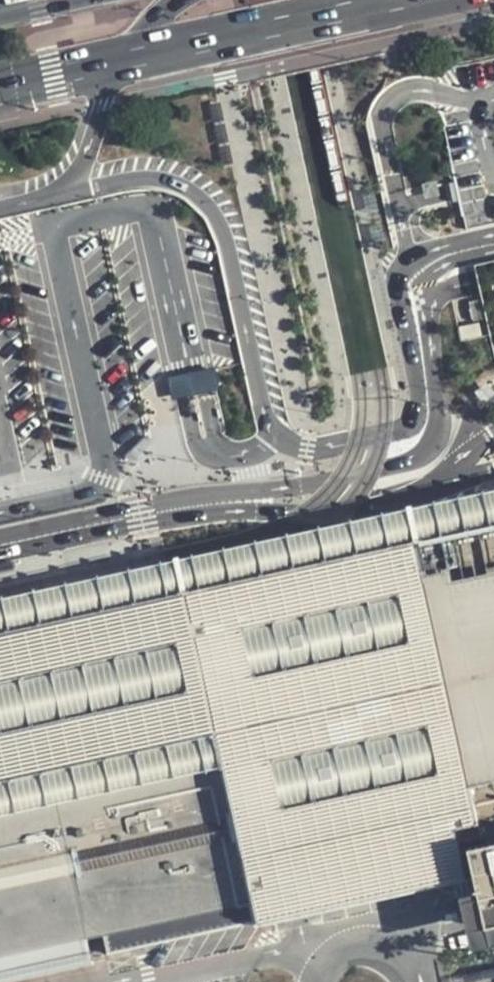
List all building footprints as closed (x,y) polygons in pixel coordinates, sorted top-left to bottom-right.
[(215,367),(170,377),(174,396),(219,386),(215,367)] [(161,596),(493,523),(493,487),(0,595),(0,631),(161,596)] [(331,559),(161,596),(0,631),(0,981),(5,981),(260,925),(466,885),(453,829),(478,823),(470,786),(493,781),(493,523),(331,559)] [(469,849),(478,892),(486,925),(493,923),(493,844),(469,849)] [(478,892),(459,896),(471,948),(493,943),(493,923),(486,925),(478,892)]
